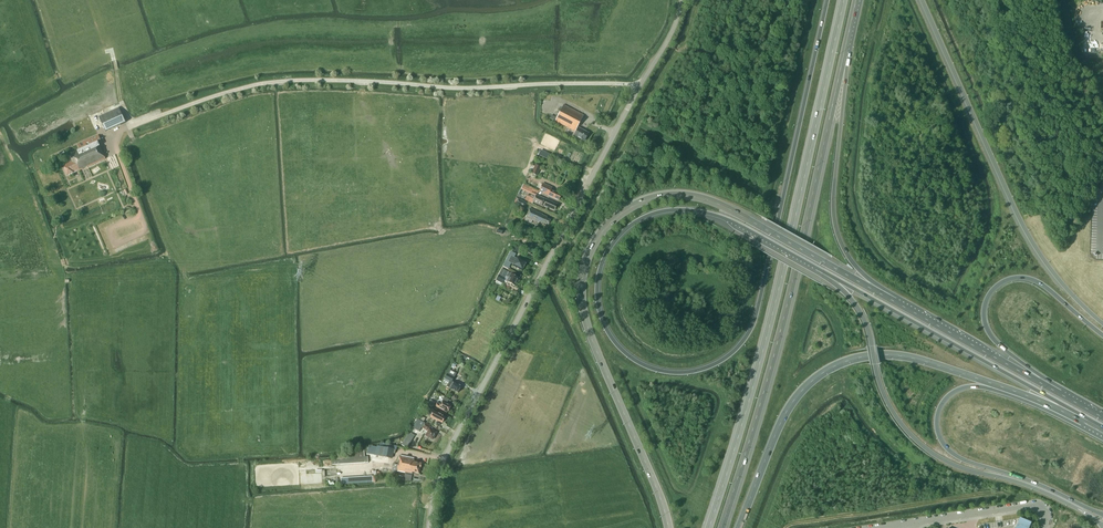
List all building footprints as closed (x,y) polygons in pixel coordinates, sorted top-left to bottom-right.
[(555,121),(575,132),(573,136),(578,138),(584,141),(588,134),(582,131),(577,128),(584,116),(563,105),(555,121)] [(99,117),(102,124),(117,117),(120,125),(125,122),(119,108),(99,117)] [(66,166),(63,167),(67,175),(79,170),(79,171),(83,169),(82,168),(87,165),(88,167),(105,159),(98,141),(101,140),(98,135),(78,144),(80,150),(78,151),(77,150),(71,153),(71,154),(69,156),(71,160),(64,162),(66,166)] [(535,164),(531,173),(537,175),(541,167),(535,164)] [(533,188),(523,184),(521,190),(530,194),(533,188)] [(558,201),(561,195),(551,190),(552,188),(543,184),(539,192),(558,201)] [(557,205),(546,200),(532,193),(528,201),(532,203),(533,202),(543,206),(554,211),(557,205)] [(526,202),(518,198),(516,204),(524,207),(526,202)] [(530,209),(525,217),(524,219),(531,222),(532,220),(538,224),(539,222),(545,226),(546,224),(548,225),(550,221),(546,218),(546,217),(542,216),(543,215),(530,209)] [(520,254),(529,247),(529,246),(527,244),(525,246),(523,244),(519,247),(518,246),(517,247),(513,246),(511,250),(516,251),(516,250),(518,252),(520,254)] [(513,264),(512,266),(523,271),(527,262),(516,257),(516,258),(513,257),(515,253),(510,251),(505,263),(509,265),(510,263),(513,264)] [(63,265),(69,262),(67,257),(61,259),(63,265)] [(507,282),(515,286),(519,278),(512,274),(511,274),(502,269),(496,280),(497,280),(495,282),(501,285),(506,276),(509,277),(507,282)] [(449,383),(447,387),(449,388),(449,389),(458,393),(462,386),(453,382),(454,378),(447,375),(445,379),(452,383),(451,384),(449,383)] [(441,405),(437,403),(435,407),(448,413),(452,406),(443,401),(441,405)] [(442,423),(446,417),(434,411),(430,409),(427,414),(428,414),(427,415),(430,416),(429,418),(437,422),(438,421),(442,423)] [(417,419),(413,428),(419,431),(421,427),(428,431),(425,435),(433,440),(437,432),(429,428),(430,426),(419,419),(417,419)] [(380,443),(380,444),(379,447),(377,446),(377,447),(373,446),(372,447),(371,447),(370,448),(367,448),(365,453),(375,455),(375,456),(392,459),(393,453),(395,454),(397,446),(382,443),(382,444),(380,443)] [(398,465),(397,471),(397,472),(412,474),(412,472),(419,473),(420,469),(421,464),(413,462),(414,458),(400,456),(398,465)] [(1020,518),(1016,527),(1032,527),(1034,524),(1020,518)]
